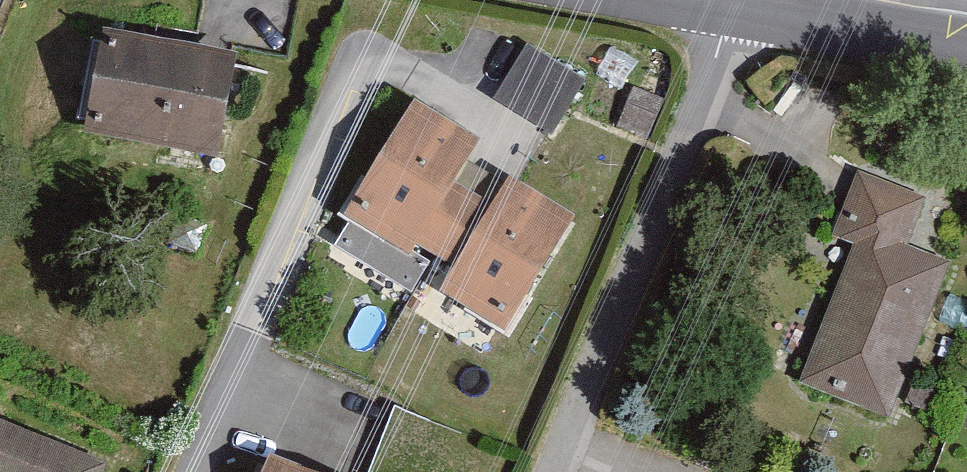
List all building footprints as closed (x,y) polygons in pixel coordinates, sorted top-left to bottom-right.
[(236,49),(106,26),(87,128),(217,152),(236,49)] [(528,41),(494,95),(552,131),(586,77),(528,41)] [(482,134),(414,93),(341,210),(409,252),(417,240),(433,251),(484,168),(468,157),(482,134)] [(573,213),(506,172),(502,179),(484,168),(433,251),(452,262),(438,285),(503,325),(573,213)] [(829,240),(848,247),(795,389),(883,421),(944,259),(912,247),(930,199),(855,172),(829,240)] [(0,416),(0,471),(103,471),(108,459),(0,416)] [(269,452),(261,471),(319,471),(269,452)]
